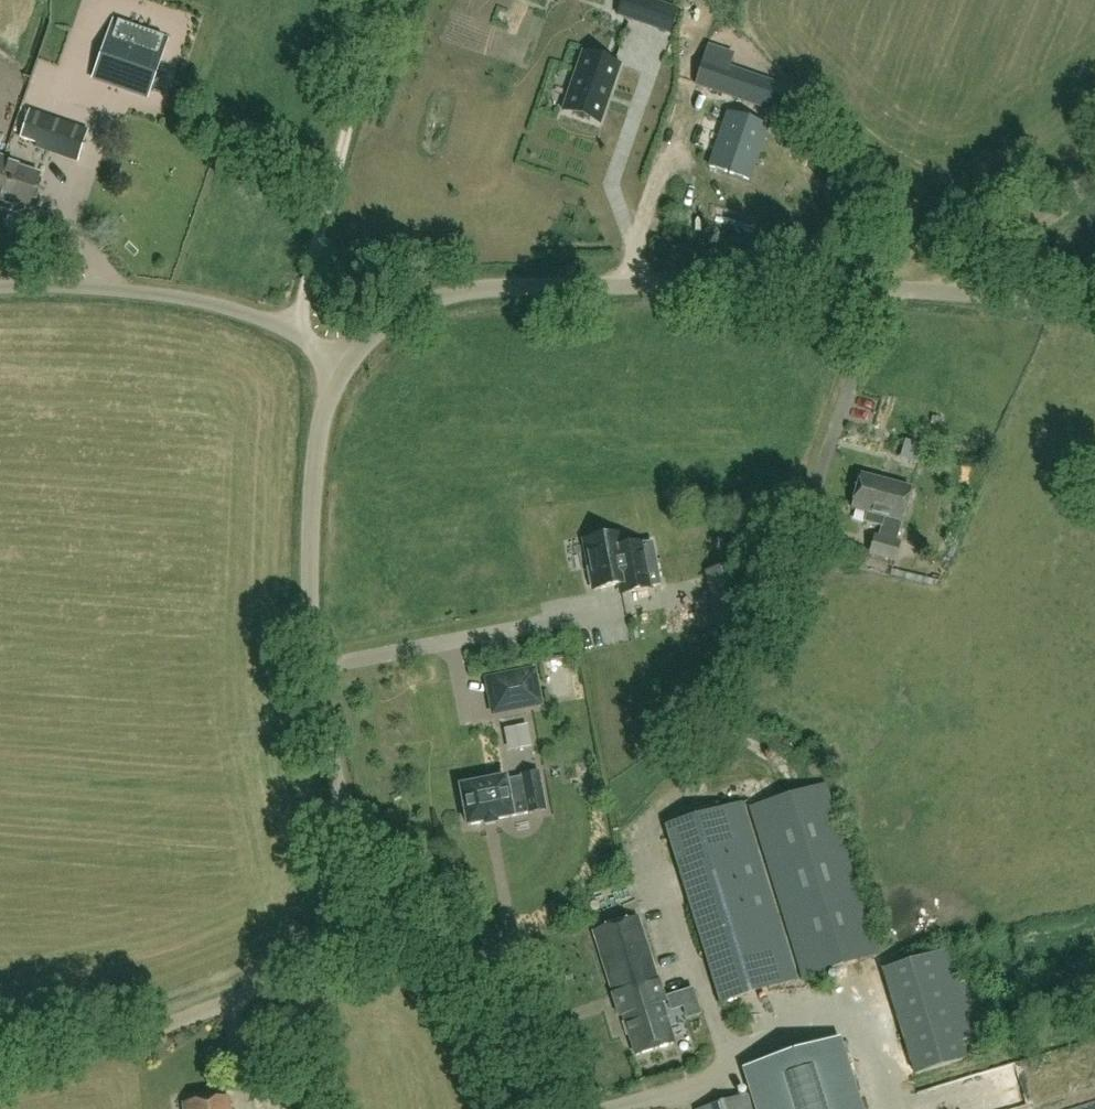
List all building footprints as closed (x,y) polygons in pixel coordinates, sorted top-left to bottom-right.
[(648,0),(637,0),(630,19),(643,23),(650,1),(648,0)] [(148,96),(169,39),(114,19),(93,77),(148,96)] [(767,81),(729,68),(733,56),(708,47),(696,85),(759,106),(767,81)] [(564,111),(599,124),(620,65),(584,53),(564,111)] [(88,132),(29,112),(20,138),(35,143),(34,147),(78,162),(88,132)] [(748,181),(767,128),(728,114),(709,168),(748,181)] [(0,174),(0,207),(28,216),(41,174),(6,163),(7,158),(6,158),(0,174)] [(882,527),(879,537),(874,535),(869,554),(895,562),(901,543),(896,541),(902,521),(900,520),(909,490),(860,475),(850,508),(867,513),(864,522),(882,527)] [(627,583),(629,592),(650,588),(650,587),(661,585),(652,542),(641,545),(641,543),(622,547),(619,534),(584,541),(590,568),(587,569),(590,586),(593,586),(594,590),(627,583)] [(717,624),(742,620),(732,568),(708,573),(717,624)] [(536,668),(484,678),(492,717),(543,707),(536,668)] [(506,743),(506,755),(527,755),(527,743),(506,743)] [(506,779),(460,788),(468,826),(513,817),(510,806),(526,803),(528,815),(544,811),(536,773),(520,776),(521,779),(506,782),(506,779)] [(802,980),(880,955),(824,785),(748,807),(802,980)] [(720,1006),(798,980),(743,803),(664,827),(720,1006)] [(637,917),(592,931),(619,1018),(623,1017),(635,1057),(673,1045),(660,1005),(664,1004),(637,917)] [(948,950),(881,971),(914,1076),(967,1060),(961,1042),(976,1038),(948,950)] [(838,1045),(746,1073),(758,1108),(858,1108),(838,1045)] [(747,1095),(702,1108),(751,1108),(747,1095)] [(205,1099),(182,1103),(183,1108),(230,1108),(228,1096),(205,1099)]
